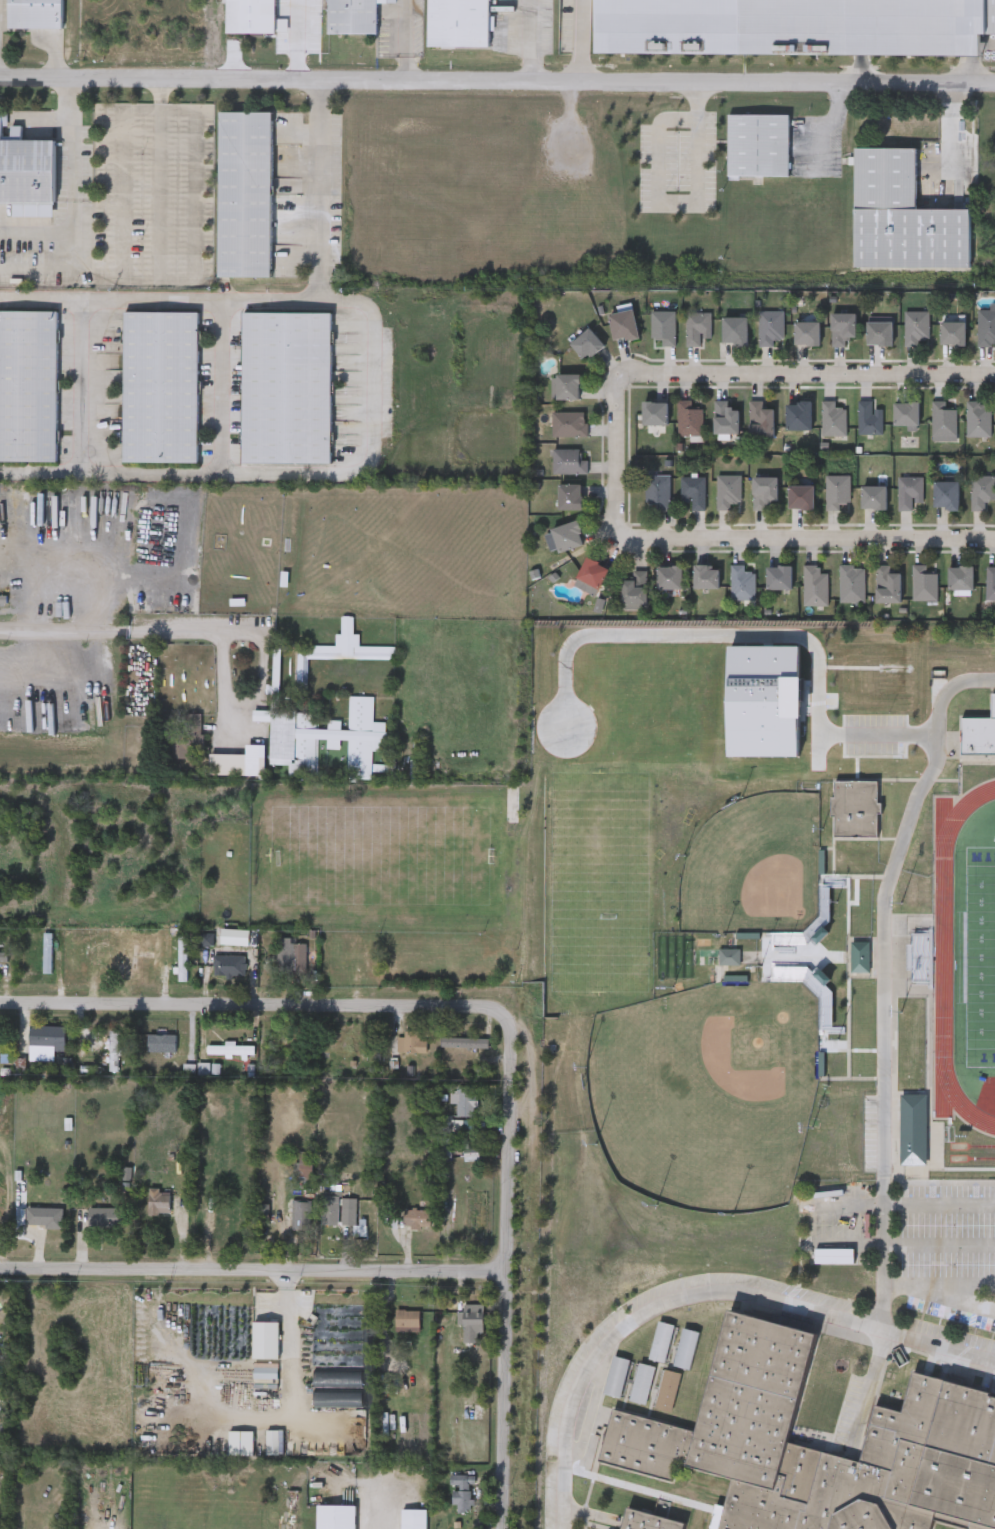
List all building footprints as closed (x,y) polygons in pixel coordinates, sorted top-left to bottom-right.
[(9,26),(9,0),(65,0),(65,27),(9,26)] [(227,31),(227,0),(276,0),(276,17),(289,17),(289,32),(227,31)] [(327,32),(327,0),(386,0),(386,1),(377,1),(377,33),(327,32)] [(428,45),(429,0),(490,0),(490,46),(428,45)] [(597,52),(597,0),(994,0),(994,32),(985,32),(984,54),(597,52)] [(221,110),(273,110),(272,275),(219,274),(221,110)] [(15,202),(0,202),(0,113),(9,113),(9,124),(4,123),(4,133),(12,134),(12,123),(23,123),(23,138),(57,139),(56,216),(14,215),(15,202)] [(789,175),(728,175),(729,113),(790,114),(789,175)] [(854,266),(855,147),(916,148),(916,208),(971,208),(971,267),(854,266)] [(992,303),(994,303),(994,345),(979,345),(979,309),(992,309),(992,303)] [(59,460),(0,460),(0,309),(59,310),(59,460)] [(638,337),(614,342),(609,314),(633,310),(638,337)] [(200,311),(199,462),(125,461),(126,311),(200,311)] [(244,462),(244,311),(333,312),(332,463),(244,462)] [(676,311),(676,347),(662,347),(662,339),(652,339),(652,311),(676,311)] [(761,346),(761,311),(784,311),(784,340),(778,340),(778,346),(761,346)] [(929,311),(930,338),(920,339),(920,346),(906,346),(906,311),(929,311)] [(687,347),(687,313),(711,313),(711,338),(701,338),(701,347),(687,347)] [(832,347),(832,313),(857,313),(857,338),(848,338),(848,347),(832,347)] [(747,318),(747,345),(723,345),(723,318),(747,318)] [(795,345),(795,322),(820,322),(820,345),(795,345)] [(868,345),(868,322),(893,322),(893,345),(868,345)] [(966,345),(941,345),(941,322),(966,322),(966,345)] [(570,345),(589,328),(604,345),(585,362),(570,345)] [(553,400),(553,375),(580,375),(580,400),(553,400)] [(679,436),(679,401),(693,401),(693,409),(703,409),(703,436),(679,436)] [(739,409),(739,434),(714,434),(714,401),(726,401),(726,409),(739,409)] [(774,409),(774,439),(750,439),(750,401),(762,401),(762,409),(774,409)] [(823,401),(837,401),(837,407),(847,407),(847,436),(823,436),(823,401)] [(884,409),(884,434),(860,434),(860,401),(874,401),(874,409),(884,409)] [(958,440),(934,440),(934,401),(947,401),(947,409),(958,409),(958,440)] [(968,437),(968,401),(992,401),(992,437),(968,437)] [(643,425),(643,403),(668,403),(668,425),(643,425)] [(812,430),(787,430),(787,403),(812,403),(812,430)] [(895,426),(895,403),(920,403),(920,426),(895,426)] [(553,436),(553,412),(588,412),(588,436),(553,436)] [(553,473),(553,449),(582,449),(582,459),(589,459),(589,473),(553,473)] [(671,475),(671,510),(646,510),(646,475),(671,475)] [(717,510),(717,475),(742,475),(742,504),(733,504),(733,510),(717,510)] [(851,475),(851,504),(842,504),(842,510),(827,510),(827,475),(851,475)] [(972,476),(994,476),(994,500),(987,500),(987,511),(972,511),(972,476)] [(692,511),(692,501),(682,501),(682,477),(706,477),(706,511),(692,511)] [(899,511),(899,477),(924,477),(924,502),(914,502),(914,511),(899,511)] [(778,478),(778,502),(770,502),(770,510),(753,510),(753,478),(778,478)] [(959,482),(959,510),(934,510),(934,482),(959,482)] [(558,485),(582,485),(582,509),(558,509),(558,485)] [(789,509),(789,486),(814,486),(814,509),(789,509)] [(887,509),(863,509),(863,486),(887,486),(887,509)] [(551,529),(578,521),(585,544),(558,552),(551,529)] [(597,592),(575,579),(588,557),(610,569),(597,592)] [(694,589),(694,565),(720,565),(720,589),(694,589)] [(733,565),(746,565),(746,571),(756,571),(756,600),(733,600),(733,565)] [(829,573),(829,605),(805,605),(805,565),(822,565),(822,573),(829,573)] [(865,565),(865,602),(841,602),(841,565),(865,565)] [(901,573),(901,602),(877,602),(877,565),(888,565),(888,573),(901,573)] [(938,573),(938,600),(914,600),(914,565),(928,565),(928,573),(938,573)] [(987,566),(994,566),(994,600),(987,600),(987,566)] [(683,567),(683,589),(658,589),(658,567),(683,567)] [(792,589),(767,589),(767,567),(792,567),(792,589)] [(949,567),(974,567),(974,589),(949,589),(949,567)] [(622,608),(622,579),(633,579),(633,571),(648,571),(648,608),(622,608)] [(336,644),(336,631),(341,632),(341,614),(353,614),(353,632),(360,632),(360,644),(394,644),(394,657),(308,656),(308,694),(297,694),(298,644),(336,644)] [(269,763),(270,719),(252,718),(252,708),(319,710),(318,726),(327,726),(328,718),(340,718),(340,727),(348,727),(349,693),(374,694),(373,720),(385,720),(385,730),(391,730),(391,738),(385,738),(385,749),(372,749),(371,777),(347,776),(348,738),(339,738),(339,747),(327,746),(327,736),(318,736),(317,774),(289,773),(289,763),(269,763)] [(993,693),(994,693),(994,755),(962,755),(963,717),(993,718),(993,693)] [(203,747),(189,747),(190,755),(171,756),(170,730),(185,729),(184,711),(202,711),(203,747)] [(264,751),(264,773),(209,773),(209,751),(264,751)] [(878,780),(878,802),(883,802),(883,813),(878,813),(878,836),(835,836),(835,816),(832,816),(832,796),(835,796),(835,780),(878,780)] [(520,787),(520,824),(506,824),(506,787),(520,787)] [(44,971),(44,930),(52,930),(52,971),(44,971)] [(179,979),(179,934),(188,934),(188,979),(179,979)] [(931,973),(931,934),(914,934),(914,973),(931,973)] [(276,970),(276,935),(291,936),(291,970),(276,970)] [(121,977),(121,941),(133,941),(133,977),(121,977)] [(852,974),(852,941),(871,941),(871,974),(852,974)] [(306,942),(306,955),(296,955),(296,942),(306,942)] [(8,959),(0,959),(0,950),(8,950),(8,959)] [(742,967),(742,951),(721,951),(721,966),(742,967)] [(247,955),(247,974),(213,974),(213,955),(247,955)] [(30,1046),(30,1025),(65,1025),(65,1046),(30,1046)] [(121,1029),(121,1069),(110,1069),(110,1029),(121,1029)] [(397,1050),(398,1031),(420,1031),(420,1039),(427,1039),(427,1051),(397,1050)] [(147,1050),(147,1033),(176,1033),(176,1050),(147,1050)] [(487,1036),(487,1045),(446,1045),(446,1036),(487,1036)] [(208,1054),(208,1044),(255,1044),(255,1054),(208,1054)] [(496,1073),(490,1073),(490,1077),(475,1077),(475,1062),(496,1063),(496,1073)] [(456,1114),(456,1084),(477,1084),(477,1114),(456,1114)] [(901,1094),(928,1093),(928,1165),(901,1165),(901,1094)] [(444,1120),(453,1120),(452,1133),(451,1133),(450,1154),(438,1154),(439,1134),(443,1134),(444,1120)] [(150,1189),(170,1189),(170,1212),(150,1212),(150,1189)] [(246,1193),(230,1193),(230,1206),(211,1206),(211,1220),(246,1220),(246,1193)] [(338,1225),(322,1225),(324,1195),(340,1195),(338,1225)] [(342,1224),(342,1197),(356,1197),(356,1225),(367,1225),(367,1234),(355,1234),(355,1224),(342,1224)] [(293,1227),(293,1200),(313,1200),(313,1227),(293,1227)] [(63,1224),(27,1224),(27,1205),(63,1205),(63,1224)] [(89,1206),(125,1206),(125,1224),(89,1224),(89,1206)] [(404,1225),(405,1207),(432,1208),(431,1227),(404,1225)] [(463,1342),(463,1303),(483,1303),(483,1342),(463,1342)] [(913,1369),(994,1391),(994,1528),(968,1528),(969,1527),(934,1518),(931,1528),(718,1528),(731,1479),(677,1464),(673,1479),(599,1460),(613,1407),(696,1430),(730,1306),(819,1329),(789,1441),(861,1460),(876,1404),(902,1411),(913,1369)] [(395,1326),(395,1309),(421,1309),(421,1326),(395,1326)] [(665,1360),(649,1356),(660,1318),(676,1323),(665,1360)] [(674,1362),(685,1325),(701,1330),(690,1367),(674,1362)] [(632,1358),(621,1395),(605,1391),(615,1353),(632,1358)] [(657,1364),(646,1402),(630,1398),(640,1360),(657,1364)] [(654,1405),(666,1366),(683,1371),(671,1410),(654,1405)] [(453,1509),(453,1474),(475,1474),(474,1509),(453,1509)] [(355,1501),(355,1528),(316,1528),(316,1501),(355,1501)] [(657,1508),(670,1512),(672,1505),(660,1501),(657,1508)] [(686,1523),(684,1528),(622,1528),(628,1504),(687,1521),(686,1523)] [(426,1505),(426,1528),(401,1528),(401,1505),(426,1505)]
